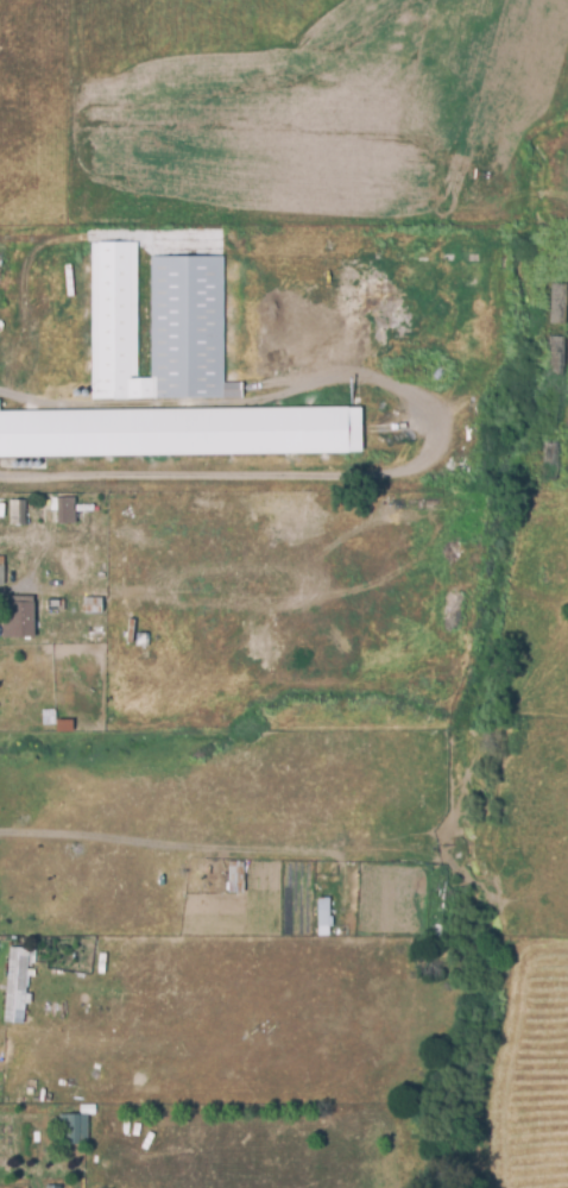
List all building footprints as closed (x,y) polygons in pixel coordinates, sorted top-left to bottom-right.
[(222,256),(222,383),(240,383),(240,397),(96,397),(96,244),(128,244),(130,379),(150,379),(149,256),(222,256)] [(547,323),(563,323),(564,285),(549,284),(547,323)] [(346,448),(0,455),(0,408),(346,398),(346,448)] [(57,523),(57,498),(74,498),(74,523),(57,523)] [(10,527),(10,501),(25,501),(25,526),(10,527)] [(444,631),(443,592),(460,592),(460,631),(444,631)] [(31,636),(10,635),(10,598),(34,598),(34,618),(31,618),(31,636)] [(48,609),(48,599),(64,599),(64,609),(48,609)] [(84,612),(84,599),(102,599),(102,612),(84,612)] [(135,646),(135,633),(149,633),(149,646),(135,646)] [(241,893),(242,862),(226,861),(225,892),(241,893)] [(317,899),(330,898),(330,917),(334,917),(334,929),(317,929),(317,899)] [(10,948),(29,949),(29,955),(32,955),(31,966),(27,966),(26,995),(31,995),(31,1005),(24,1005),(23,1024),(5,1023),(10,948)] [(59,1115),(80,1115),(80,1106),(95,1106),(95,1115),(88,1115),(89,1145),(59,1146),(59,1115)]
